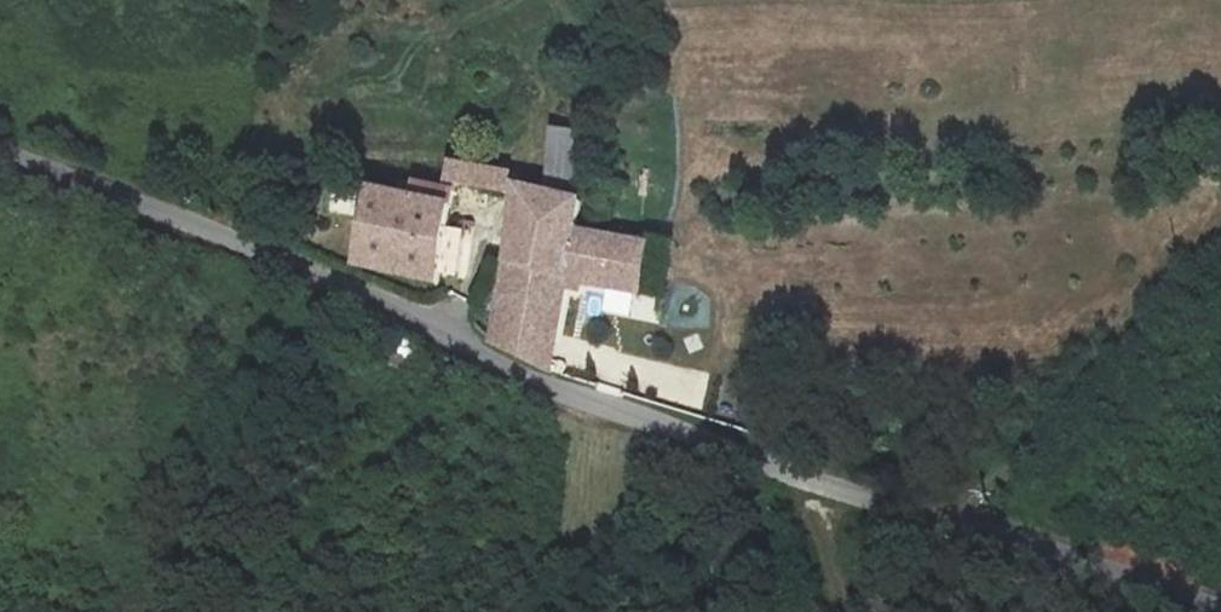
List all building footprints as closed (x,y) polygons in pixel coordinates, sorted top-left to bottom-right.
[(562,171),(565,128),(548,127),(545,170),(562,171)] [(507,194),(511,177),(452,166),(449,184),(460,186),(507,194)] [(459,194),(460,186),(449,184),(448,192),(455,193),(459,194)] [(439,285),(455,193),(448,192),(418,186),(414,200),(375,192),(358,267),(439,285)] [(581,203),(518,189),(508,263),(537,269),(536,273),(567,278),(575,233),(581,203)] [(639,292),(648,245),(575,233),(567,278),(565,286),(579,288),(580,282),(639,292)] [(672,250),(662,248),(659,262),(670,264),(672,250)] [(565,286),(567,278),(536,273),(537,269),(508,263),(507,269),(497,325),(554,340),(565,286)] [(662,324),(646,320),(643,333),(659,337),(662,324)] [(554,340),(497,325),(493,344),(548,371),(554,340)] [(594,366),(599,345),(559,337),(551,372),(573,376),(576,362),(594,366)] [(418,374),(425,351),(389,340),(383,364),(418,374)] [(647,366),(612,356),(605,383),(640,392),(647,366)] [(674,369),(670,402),(705,406),(709,373),(674,369)]
